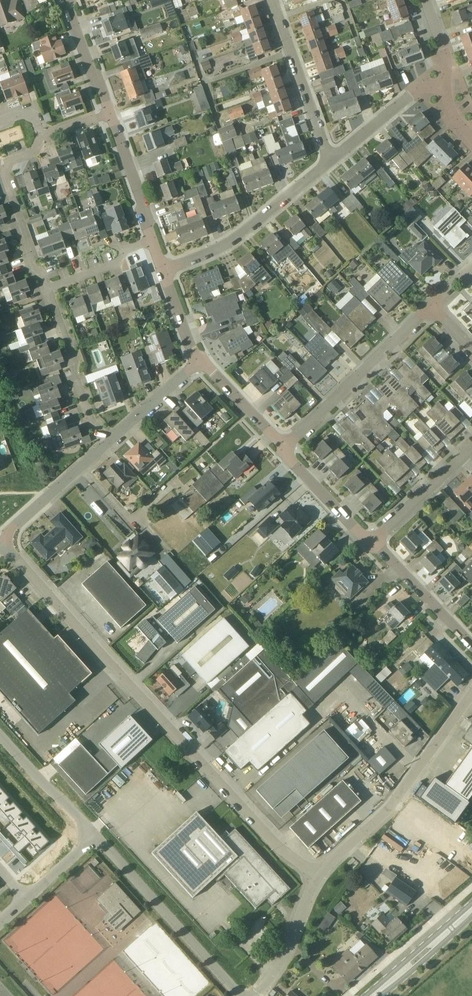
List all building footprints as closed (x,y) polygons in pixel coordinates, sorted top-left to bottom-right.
[(22,9),(19,0),(16,0),(7,3),(6,0),(0,3),(0,23),(2,27),(25,19),(25,17),(23,11),(22,9)] [(38,10),(40,9),(38,1),(40,0),(23,0),(28,13),(38,10)] [(153,8),(171,2),(171,0),(150,0),(153,8)] [(227,10),(239,6),(237,0),(223,0),(227,10)] [(349,3),(351,8),(362,5),(360,0),(357,0),(349,3)] [(405,7),(402,0),(391,0),(379,4),(381,10),(388,7),(390,13),(405,7)] [(469,21),(468,20),(471,19),(471,14),(471,13),(471,4),(462,8),(463,10),(452,14),(456,26),(469,21)] [(244,22),(259,17),(255,6),(240,11),(239,6),(227,10),(219,13),(221,19),(233,15),(234,19),(242,16),(244,22)] [(101,17),(111,13),(109,7),(99,11),(101,17)] [(189,10),(191,17),(193,17),(197,15),(199,15),(196,7),(189,10)] [(387,26),(409,18),(405,7),(390,13),(392,19),(385,21),(387,26)] [(303,29),(317,24),(315,18),(323,14),(321,10),(313,13),(313,12),(299,17),(303,29)] [(127,22),(124,14),(115,18),(102,22),(107,37),(111,36),(112,40),(131,33),(127,22)] [(343,15),(331,19),(333,25),(345,20),(343,15)] [(263,29),(259,17),(244,22),(246,29),(231,35),(233,39),(263,29)] [(400,36),(413,31),(410,22),(390,29),(394,40),(401,37),(400,36)] [(160,24),(140,31),(143,39),(163,32),(160,24)] [(328,32),(337,29),(335,25),(320,31),(317,24),(303,29),(307,40),(321,35),(328,32)] [(376,27),(364,31),(366,38),(378,34),(376,27)] [(252,45),(267,40),(263,29),(233,39),(234,44),(250,39),(252,45)] [(389,30),(379,34),(383,44),(393,40),(389,30)] [(471,47),(471,33),(460,38),(464,50),(471,47)] [(375,50),(384,47),(379,34),(371,37),(375,50)] [(45,64),(55,60),(61,58),(60,56),(65,54),(61,41),(58,42),(55,35),(32,44),(35,51),(39,50),(45,64)] [(311,51),(325,46),(321,35),(307,40),(311,51)] [(116,62),(121,60),(130,57),(127,49),(136,45),(133,39),(111,47),(116,62)] [(271,52),(267,40),(252,45),(254,52),(247,55),(249,60),(271,52)] [(403,68),(424,60),(417,40),(407,44),(409,48),(397,52),(403,68)] [(179,46),(183,56),(189,53),(185,44),(179,46)] [(315,63),(345,52),(343,48),(328,54),(325,46),(311,51),(315,63)] [(327,79),(336,75),(346,72),(344,66),(333,70),(332,65),(340,62),(339,60),(347,57),(345,52),(315,63),(319,74),(324,73),(327,79)] [(125,87),(147,79),(143,70),(153,67),(148,55),(140,58),(131,62),(134,69),(120,74),(125,87)] [(212,68),(208,60),(201,63),(204,71),(212,68)] [(28,75),(27,71),(23,61),(17,63),(19,70),(9,74),(18,98),(29,94),(25,83),(30,81),(28,75)] [(392,86),(389,76),(384,65),(371,69),(379,90),(392,86)] [(56,86),(65,83),(74,79),(70,68),(60,72),(58,66),(46,70),(50,81),(54,80),(56,86)] [(265,82),(280,77),(276,66),(262,71),(260,67),(248,71),(251,81),(263,77),(265,82)] [(367,95),(379,90),(371,69),(362,72),(360,68),(352,71),(358,86),(359,88),(364,87),(367,95)] [(358,86),(352,71),(344,74),(349,89),(358,86)] [(18,98),(9,74),(9,73),(0,76),(0,92),(3,91),(7,102),(18,98)] [(280,77),(265,82),(269,94),(284,89),(280,77)] [(329,89),(337,86),(334,78),(321,82),(324,91),(329,89)] [(160,99),(167,97),(164,91),(153,95),(152,91),(144,94),(140,83),(147,80),(147,79),(125,87),(130,101),(143,96),(146,104),(160,99)] [(220,88),(224,98),(233,94),(229,85),(220,88)] [(208,103),(202,86),(194,89),(197,98),(198,97),(201,106),(208,103)] [(63,117),(77,112),(77,111),(76,112),(74,107),(83,104),(79,93),(69,96),(68,94),(69,89),(63,92),(55,95),(59,106),(63,104),(65,110),(61,111),(63,117)] [(273,106),(288,100),(284,89),(269,94),(262,97),(254,99),(256,104),(263,101),(266,108),(273,106)] [(361,112),(356,99),(352,91),(339,95),(347,117),(361,112)] [(339,95),(333,98),(327,100),(330,108),(330,109),(334,121),(347,117),(339,95)] [(163,108),(160,99),(146,104),(145,104),(147,109),(135,114),(140,129),(155,123),(151,112),(163,108)] [(270,120),(292,112),(288,100),(273,106),(276,112),(268,114),(270,120)] [(241,107),(228,111),(231,120),(243,116),(241,107)] [(49,113),(42,115),(45,124),(52,121),(49,113)] [(420,114),(408,124),(423,142),(435,132),(428,124),(428,123),(420,114)] [(289,128),(295,126),(292,118),(279,122),(288,147),(288,148),(293,162),(306,157),(298,136),(292,138),(288,135),(287,132),(289,131),(290,130),(290,129),(289,128)] [(222,143),(242,136),(239,126),(234,128),(232,125),(225,128),(218,130),(222,143)] [(149,152),(165,146),(163,139),(174,135),(171,127),(143,137),(149,152)] [(242,136),(246,146),(258,141),(255,132),(242,136)] [(85,160),(100,155),(95,138),(93,139),(91,133),(77,138),(85,160)] [(293,162),(288,148),(281,150),(279,143),(276,144),(272,134),(263,138),(269,155),(275,153),(280,166),(293,162)] [(241,136),(242,136),(222,143),(232,169),(239,167),(239,165),(235,155),(237,154),(235,150),(243,147),(245,147),(241,136)] [(445,167),(457,155),(439,136),(421,154),(416,147),(413,149),(407,155),(413,162),(418,168),(432,154),(445,167)] [(177,148),(187,144),(185,137),(174,141),(177,148)] [(405,139),(399,145),(404,151),(407,155),(413,149),(409,144),(405,139)] [(399,156),(393,149),(387,141),(376,150),(386,163),(392,159),(402,171),(413,162),(407,155),(404,151),(399,156)] [(85,170),(81,160),(78,151),(72,153),(70,147),(57,152),(59,157),(63,170),(64,173),(73,170),(72,169),(77,168),(78,172),(85,170)] [(44,175),(44,177),(49,188),(66,182),(65,179),(63,172),(58,173),(58,172),(63,170),(59,157),(49,161),(51,165),(42,168),(44,175)] [(158,178),(167,175),(190,167),(187,160),(180,162),(173,165),(169,166),(167,159),(153,164),(158,178)] [(374,172),(371,167),(364,160),(353,169),(367,186),(366,186),(367,187),(374,182),(375,183),(379,179),(373,173),(374,172)] [(212,173),(220,170),(217,162),(210,165),(212,173)] [(273,184),(266,162),(252,167),(260,188),(273,184)] [(466,164),(452,178),(470,197),(471,195),(471,170),(466,164)] [(213,177),(209,166),(203,168),(206,179),(213,177)] [(260,188),(252,167),(241,172),(239,172),(244,184),(247,193),(260,188)] [(362,190),(366,186),(367,186),(353,169),(341,179),(351,191),(352,190),(354,193),(359,189),(357,186),(358,185),(362,190)] [(395,184),(382,169),(377,174),(389,188),(395,184)] [(196,179),(204,176),(201,170),(194,172),(196,179)] [(44,177),(44,175),(43,175),(44,177),(39,179),(36,172),(23,177),(31,200),(50,193),(49,190),(49,188),(44,177)] [(230,187),(237,185),(233,174),(227,176),(226,176),(230,187)] [(109,175),(98,178),(100,184),(100,185),(111,182),(109,175)] [(441,177),(431,185),(436,190),(445,182),(441,177)] [(100,184),(98,178),(90,181),(92,187),(100,184)] [(178,197),(184,195),(185,194),(184,193),(182,187),(180,188),(178,180),(161,186),(166,202),(179,198),(178,197)] [(427,193),(432,188),(428,183),(423,188),(427,193)] [(196,188),(199,196),(200,199),(208,196),(204,185),(197,188),(196,188)] [(97,207),(99,207),(104,205),(99,193),(98,193),(97,188),(91,190),(97,207)] [(192,198),(199,196),(197,189),(196,188),(184,193),(185,194),(184,195),(186,201),(190,199),(192,198)] [(317,198),(328,211),(332,216),(337,212),(333,206),(339,201),(335,196),(329,189),(317,198)] [(240,211),(237,201),(233,190),(220,194),(222,201),(228,215),(240,211)] [(356,209),(361,205),(352,194),(347,198),(356,209)] [(192,198),(197,211),(204,209),(200,199),(199,196),(192,198)] [(222,201),(215,204),(213,197),(206,199),(214,220),(228,215),(222,201)] [(306,208),(316,220),(328,211),(317,198),(306,208)] [(350,213),(356,209),(347,198),(342,203),(350,213)] [(409,201),(406,204),(404,205),(405,206),(401,208),(400,209),(404,214),(413,206),(409,201)] [(455,207),(460,209),(463,204),(457,201),(455,207)] [(170,214),(183,210),(181,202),(168,207),(170,214)] [(99,232),(98,228),(104,226),(97,207),(80,214),(82,221),(87,236),(99,232)] [(115,234),(128,229),(120,207),(106,212),(106,213),(102,215),(107,231),(113,229),(115,234)] [(28,210),(30,216),(31,216),(36,214),(34,208),(28,210)] [(414,223),(416,224),(422,218),(412,208),(406,214),(411,220),(414,223)] [(466,236),(459,228),(466,221),(454,209),(435,228),(454,248),(465,238),(466,239),(468,237),(467,235),(466,236)] [(64,224),(69,238),(74,236),(76,240),(87,236),(82,221),(80,214),(79,213),(68,217),(70,222),(64,224)] [(31,224),(43,220),(41,214),(29,218),(31,224)] [(201,219),(200,220),(198,215),(186,219),(194,240),(207,235),(201,219)] [(284,225),(294,237),(300,232),(306,240),(307,239),(308,241),(313,237),(311,235),(312,235),(306,227),(305,227),(302,223),(296,215),(284,225)] [(181,245),(194,240),(186,219),(174,224),(181,245)] [(326,234),(317,223),(312,228),(320,238),(326,234)] [(427,236),(416,224),(414,223),(410,228),(409,228),(422,241),(427,236)] [(63,240),(69,238),(64,224),(58,226),(61,234),(49,238),(55,256),(63,254),(61,251),(66,249),(63,240)] [(286,243),(282,246),(272,235),(261,245),(271,257),(272,257),(279,251),(285,257),(286,258),(288,256),(290,260),(296,255),(294,252),(286,243)] [(49,258),(55,256),(49,238),(38,242),(43,257),(48,255),(49,258)] [(294,252),(300,247),(292,238),(286,243),(294,252)] [(409,278),(407,276),(395,264),(400,260),(378,238),(373,242),(391,260),(377,274),(381,278),(399,297),(413,283),(408,278),(409,278)] [(5,252),(9,251),(5,240),(1,242),(0,240),(0,254),(5,252)] [(441,261),(435,253),(423,242),(419,246),(416,244),(409,251),(407,249),(399,257),(408,265),(409,264),(416,271),(421,276),(434,264),(436,266),(441,261)] [(6,270),(5,265),(9,263),(5,252),(0,254),(0,272),(6,270)] [(259,265),(256,262),(249,254),(238,264),(247,275),(239,281),(242,288),(243,288),(247,292),(259,282),(263,286),(272,279),(260,264),(259,265)] [(353,270),(359,265),(355,260),(349,265),(353,270)] [(140,291),(149,288),(140,263),(131,267),(133,271),(127,273),(132,287),(130,287),(133,295),(140,293),(140,291)] [(223,284),(221,279),(217,269),(194,278),(203,301),(220,295),(217,286),(223,284)] [(17,284),(13,273),(8,275),(6,270),(0,272),(0,290),(17,284)] [(328,279),(334,274),(330,270),(325,274),(328,279)] [(105,283),(114,308),(133,301),(123,274),(117,276),(118,278),(105,283)] [(242,288),(239,281),(238,277),(230,280),(235,291),(242,288)] [(351,285),(353,287),(360,295),(365,290),(363,288),(354,279),(353,278),(349,283),(351,285)] [(399,297),(381,278),(367,293),(380,307),(381,309),(382,309),(386,314),(401,299),(399,297)] [(28,298),(26,293),(30,291),(26,280),(17,284),(0,290),(0,291),(2,290),(7,303),(13,300),(14,303),(28,298)] [(336,288),(339,285),(334,280),(327,287),(332,292),(336,288)] [(106,292),(101,294),(98,285),(86,289),(88,296),(92,306),(94,313),(112,307),(106,292)] [(346,316),(345,316),(362,333),(376,319),(358,301),(362,297),(365,299),(360,295),(353,287),(349,292),(354,298),(341,311),(346,316)] [(230,296),(205,305),(207,313),(210,312),(211,316),(213,315),(216,323),(237,316),(235,311),(239,309),(237,303),(238,302),(236,294),(230,296)] [(76,320),(94,313),(92,306),(88,296),(77,301),(76,298),(71,300),(69,304),(70,308),(71,308),(76,320)] [(345,316),(344,315),(330,329),(313,310),(313,309),(307,302),(301,308),(308,315),(325,333),(328,335),(332,331),(344,343),(343,343),(345,345),(350,350),(364,336),(362,333),(345,316)] [(463,311),(465,314),(467,316),(471,321),(471,303),(463,311)] [(21,329),(39,323),(43,322),(39,311),(35,312),(33,307),(20,311),(25,328),(21,329)] [(245,320),(257,316),(253,308),(242,312),(245,320)] [(130,319),(120,325),(122,329),(135,321),(134,312),(131,312),(130,319)] [(304,347),(312,356),(325,369),(339,355),(324,339),(321,337),(325,333),(308,315),(304,319),(318,333),(304,347)] [(257,316),(245,320),(248,327),(261,323),(257,316)] [(264,324),(269,332),(275,329),(270,321),(264,324)] [(21,347),(41,340),(39,335),(43,334),(39,323),(21,329),(21,330),(16,332),(21,347)] [(231,356),(242,350),(241,346),(250,341),(247,336),(253,333),(249,327),(243,330),(241,327),(220,339),(228,353),(229,352),(231,356)] [(93,339),(99,337),(96,328),(90,331),(93,339)] [(171,344),(169,339),(167,332),(151,338),(153,345),(145,348),(148,355),(153,353),(158,365),(174,359),(171,350),(176,348),(174,343),(171,344)] [(6,335),(0,337),(0,345),(8,342),(6,335)] [(440,344),(439,345),(433,338),(427,343),(427,342),(417,351),(431,366),(436,361),(432,357),(442,347),(440,345),(440,344)] [(33,361),(36,360),(51,355),(51,354),(47,344),(42,345),(41,340),(21,347),(21,348),(19,348),(21,354),(24,353),(27,363),(33,361)] [(42,376),(52,372),(62,369),(60,364),(64,362),(60,351),(51,354),(51,355),(36,360),(42,376)] [(151,381),(147,372),(140,352),(121,358),(131,386),(142,382),(142,384),(151,381)] [(286,358),(288,357),(284,352),(278,357),(282,362),(286,358)] [(312,356),(301,367),(297,370),(313,386),(327,371),(325,369),(312,356)] [(453,358),(452,358),(450,356),(440,365),(436,361),(431,366),(445,381),(455,372),(454,371),(459,366),(452,359),(453,358)] [(286,358),(282,362),(285,366),(291,372),(295,367),(286,358)] [(410,370),(407,367),(404,363),(396,370),(403,377),(411,387),(425,401),(431,395),(421,383),(421,378),(425,374),(416,365),(410,370)] [(243,371),(238,366),(233,370),(238,376),(243,371)] [(290,372),(291,372),(285,366),(274,376),(265,366),(248,381),(254,387),(255,387),(262,395),(279,379),(284,385),(294,376),(290,372)] [(10,371),(3,373),(5,380),(13,377),(10,371)] [(467,374),(465,372),(460,377),(459,376),(449,386),(463,401),(468,396),(464,391),(471,384),(471,379),(467,374)] [(124,401),(120,392),(114,374),(95,381),(102,401),(106,399),(108,405),(111,404),(111,405),(114,404),(115,407),(117,406),(117,404),(124,401)] [(403,377),(398,382),(391,375),(384,382),(413,412),(419,407),(408,395),(408,390),(411,387),(403,377)] [(294,376),(284,385),(289,389),(298,381),(294,376)] [(298,381),(294,385),(298,390),(303,386),(298,381)] [(406,418),(413,412),(384,382),(377,389),(383,396),(378,401),(387,410),(390,407),(396,407),(406,418)] [(51,383),(38,387),(31,390),(34,397),(40,394),(43,403),(44,404),(57,399),(61,398),(57,387),(53,388),(51,383)] [(301,405),(294,398),(287,390),(271,405),(285,420),(290,416),(292,414),(301,405)] [(17,391),(11,393),(13,400),(19,398),(17,391)] [(203,419),(205,417),(213,410),(207,403),(208,402),(202,395),(201,396),(197,392),(188,400),(191,404),(182,412),(197,428),(196,428),(197,428),(204,421),(203,419)] [(468,396),(463,401),(471,410),(471,399),(468,396)] [(40,405),(45,421),(59,416),(57,411),(61,409),(57,399),(44,404),(43,403),(40,405)] [(378,401),(373,406),(366,399),(359,406),(387,436),(394,430),(383,419),(383,413),(387,410),(378,401)] [(455,406),(448,412),(438,402),(432,408),(457,434),(464,427),(458,421),(463,415),(455,406)] [(381,442),(387,436),(359,406),(352,412),(358,419),(353,424),(362,433),(365,430),(371,430),(381,442)] [(450,441),(457,434),(432,408),(426,414),(436,424),(429,430),(438,439),(443,434),(450,441)] [(191,433),(178,419),(173,413),(158,427),(165,434),(171,429),(179,438),(181,436),(186,441),(193,435),(191,433)] [(227,414),(222,418),(226,422),(230,418),(227,414)] [(22,424),(29,421),(28,415),(20,418),(22,424)] [(60,421),(60,419),(59,416),(45,421),(51,437),(78,427),(69,430),(65,420),(60,421)] [(362,433),(353,424),(347,417),(339,424),(346,431),(340,436),(351,448),(355,445),(361,445),(369,453),(375,447),(362,433)] [(395,418),(390,423),(395,428),(400,423),(395,418)] [(438,439),(429,430),(420,420),(414,426),(423,436),(417,442),(425,451),(431,446),(437,453),(445,446),(438,439)] [(66,450),(70,448),(80,445),(78,440),(82,438),(78,427),(51,437),(51,438),(54,437),(58,446),(64,444),(66,450)] [(197,428),(196,428),(191,433),(193,435),(204,448),(210,443),(197,428)] [(388,436),(394,442),(399,436),(394,430),(388,436)] [(335,456),(340,451),(326,436),(316,446),(317,446),(312,452),(318,458),(318,459),(319,459),(321,461),(331,452),(335,456)] [(417,442),(410,448),(401,438),(394,444),(404,454),(413,463),(419,470),(427,463),(420,456),(425,451),(417,442)] [(159,448),(164,444),(161,440),(155,445),(159,448)] [(150,456),(143,449),(139,444),(126,456),(140,472),(146,466),(150,470),(156,464),(159,467),(167,461),(157,450),(150,456)] [(404,454),(398,460),(388,449),(382,455),(407,482),(414,475),(408,468),(413,463),(404,454)] [(344,475),(354,466),(340,451),(335,456),(339,460),(329,470),(331,472),(330,473),(331,473),(332,472),(338,479),(343,474),(344,475)] [(232,453),(211,472),(209,471),(190,488),(190,489),(171,507),(184,521),(193,512),(194,513),(203,504),(205,505),(224,487),(223,486),(233,477),(235,479),(252,464),(243,453),(237,459),(232,453)] [(400,488),(407,482),(382,455),(376,461),(385,471),(379,477),(388,487),(393,482),(400,488)] [(122,484),(125,488),(137,478),(125,464),(118,470),(114,465),(104,473),(109,478),(106,480),(111,486),(114,484),(118,488),(122,484)] [(367,491),(373,486),(359,471),(349,480),(350,481),(344,486),(351,493),(350,494),(351,494),(353,496),(363,486),(367,491)] [(471,476),(462,485),(471,495),(471,477),(471,476)] [(256,490),(242,503),(246,508),(251,503),(262,515),(282,496),(271,484),(260,495),(256,490)] [(471,497),(471,495),(462,485),(453,493),(470,511),(471,508),(471,505),(468,501),(471,497)] [(377,510),(387,500),(373,486),(367,491),(372,495),(362,504),(364,507),(363,507),(363,508),(364,507),(371,514),(376,509),(377,510)] [(452,515),(460,509),(449,497),(442,504),(452,515)] [(292,539),(303,528),(310,521),(299,509),(297,511),(291,506),(275,522),(270,517),(258,528),(259,529),(256,532),(263,539),(266,537),(267,537),(279,526),(277,524),(279,523),(282,525),(280,526),(292,539)] [(83,538),(67,520),(60,513),(51,522),(56,528),(44,538),(41,534),(31,543),(47,561),(56,552),(58,554),(70,544),(73,547),(83,538)] [(425,548),(425,549),(432,542),(422,532),(427,527),(420,520),(409,530),(411,533),(400,542),(409,552),(414,547),(416,549),(420,545),(424,550),(425,548)] [(206,529),(192,542),(205,557),(220,544),(206,529)] [(325,565),(331,558),(339,551),(331,544),(330,545),(324,539),(326,538),(318,530),(305,543),(303,542),(295,550),(313,568),(321,561),(325,565)] [(89,551),(98,543),(93,537),(84,545),(89,551)] [(148,564),(147,561),(146,560),(153,553),(138,537),(131,543),(130,542),(123,548),(126,552),(119,558),(121,561),(117,564),(123,571),(127,568),(129,571),(137,564),(140,568),(143,568),(145,568),(147,566),(148,564)] [(436,558),(444,550),(435,540),(426,549),(430,553),(420,563),(430,574),(441,564),(436,558)] [(463,552),(470,559),(471,556),(471,544),(463,552)] [(159,562),(163,566),(155,573),(150,577),(151,578),(157,585),(171,600),(183,589),(192,582),(174,562),(167,554),(159,562)] [(146,606),(114,569),(107,562),(82,584),(121,628),(146,606)] [(446,576),(439,583),(449,594),(459,584),(461,585),(466,580),(471,585),(471,584),(471,562),(463,571),(456,565),(448,573),(449,573),(446,576)] [(350,600),(361,589),(368,583),(361,575),(362,574),(358,571),(357,571),(353,566),(344,575),(340,571),(331,580),(336,585),(335,589),(341,595),(345,595),(350,600)] [(229,581),(236,575),(231,569),(224,576),(229,581)] [(2,616),(2,617),(4,617),(4,616),(5,615),(5,614),(5,613),(3,611),(6,608),(10,612),(21,602),(13,593),(17,589),(10,582),(11,581),(7,577),(6,578),(4,575),(1,577),(0,576),(0,614),(2,616)] [(144,664),(157,649),(158,651),(166,643),(164,640),(169,634),(178,643),(215,610),(195,587),(157,621),(153,616),(147,622),(146,620),(137,628),(149,641),(136,657),(144,664)] [(243,603),(250,598),(246,593),(240,599),(243,603)] [(461,608),(469,599),(465,595),(457,603),(461,608)] [(393,630),(402,621),(410,614),(399,602),(394,607),(390,603),(384,608),(389,613),(382,619),(393,630)] [(38,735),(76,701),(69,694),(92,674),(58,636),(55,639),(29,610),(0,635),(0,691),(38,735)] [(232,668),(230,665),(249,647),(224,619),(182,655),(211,689),(223,679),(247,657),(246,655),(232,668)] [(388,645),(392,641),(396,637),(391,631),(382,639),(388,645)] [(435,664),(447,653),(436,642),(434,644),(428,638),(415,651),(421,657),(420,659),(430,669),(435,664)] [(316,656),(319,645),(310,642),(306,652),(316,656)] [(314,706),(293,682),(264,649),(227,683),(219,689),(233,705),(252,727),(237,739),(224,752),(240,771),(249,763),(257,772),(310,725),(302,715),(307,712),(314,706)] [(422,677),(436,692),(449,679),(457,686),(469,675),(447,653),(435,664),(430,669),(422,677)] [(410,669),(406,664),(399,671),(403,676),(410,669)] [(190,686),(181,675),(182,674),(175,665),(170,670),(169,669),(157,680),(164,689),(164,690),(169,696),(174,692),(178,697),(190,686)] [(392,673),(386,667),(376,677),(382,683),(392,673)] [(227,683),(223,679),(211,689),(213,691),(217,691),(219,689),(227,683)] [(416,689),(422,683),(419,680),(413,686),(416,689)] [(216,722),(217,721),(209,712),(214,708),(207,700),(188,717),(195,724),(196,723),(204,732),(209,728),(212,732),(210,733),(216,739),(227,729),(222,723),(217,727),(214,723),(216,722)] [(410,714),(418,707),(411,700),(403,707),(410,714)] [(412,733),(420,727),(395,701),(387,708),(400,721),(389,732),(404,748),(413,739),(410,736),(413,734),(412,733)] [(252,727),(233,705),(232,708),(229,719),(227,727),(237,739),(252,727)] [(99,744),(104,750),(95,759),(93,757),(81,744),(59,765),(86,795),(118,765),(121,769),(153,741),(130,716),(99,744)] [(471,745),(471,724),(466,730),(468,731),(463,739),(471,745)] [(349,759),(342,751),(324,730),(256,791),(281,819),(349,759)] [(396,760),(384,747),(367,762),(379,776),(396,760)] [(445,786),(435,779),(419,800),(454,825),(469,803),(471,799),(471,748),(445,786)] [(361,802),(354,794),(342,781),(290,828),(308,849),(361,802)] [(6,801),(9,798),(4,793),(3,791),(0,788),(0,806),(6,801)] [(6,801),(0,806),(0,810),(11,822),(19,815),(19,816),(23,813),(22,813),(18,808),(16,806),(13,803),(10,805),(6,801)] [(291,889),(235,829),(226,837),(223,834),(227,831),(226,830),(219,837),(197,812),(152,853),(193,898),(214,879),(217,882),(225,875),(256,909),(267,899),(272,905),(281,898),(291,889)] [(19,815),(11,822),(24,837),(25,837),(32,830),(33,830),(36,828),(35,827),(31,822),(29,821),(30,821),(27,817),(24,820),(19,816),(19,815)] [(25,837),(24,837),(13,847),(19,853),(30,843),(38,852),(49,842),(44,837),(43,836),(43,835),(40,832),(37,835),(33,830),(32,830),(25,837)] [(416,892),(396,878),(386,892),(406,906),(416,892)] [(110,915),(120,926),(132,915),(135,917),(141,911),(115,882),(96,900),(109,914),(109,915),(110,915)] [(339,914),(346,908),(341,902),(333,908),(339,914)] [(407,929),(397,919),(392,924),(383,914),(371,924),(379,934),(382,931),(392,943),(407,929)] [(328,922),(330,933),(336,932),(335,921),(328,922)] [(366,944),(365,946),(360,941),(349,951),(347,949),(331,964),(348,982),(377,956),(366,944)]
